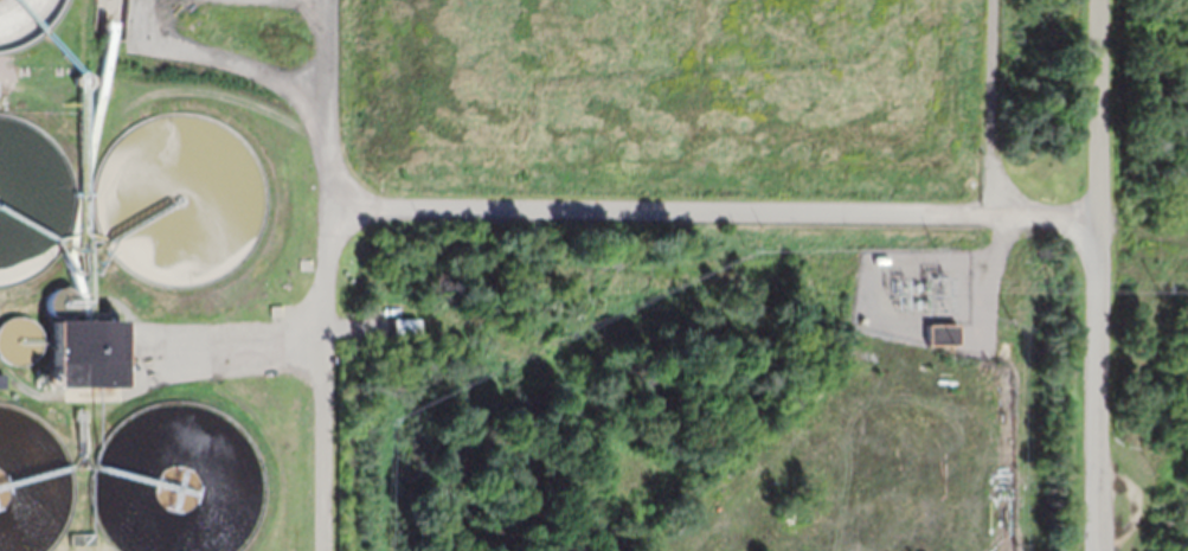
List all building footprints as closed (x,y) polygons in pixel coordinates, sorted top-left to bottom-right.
[(281,305),(283,303),(284,314),(281,314),(271,315),(270,305),(281,305)] [(417,320),(417,335),(392,335),(392,334),(392,318),(392,316),(417,316),(417,320)] [(120,377),(120,385),(51,385),(51,319),(120,319),(120,320),(120,377)] [(955,342),(926,342),(926,322),(957,322),(957,325),(957,342),(955,342)] [(77,466),(76,410),(85,410),(86,466),(77,466)] [(69,544),(69,532),(94,532),(94,544),(69,544)]
